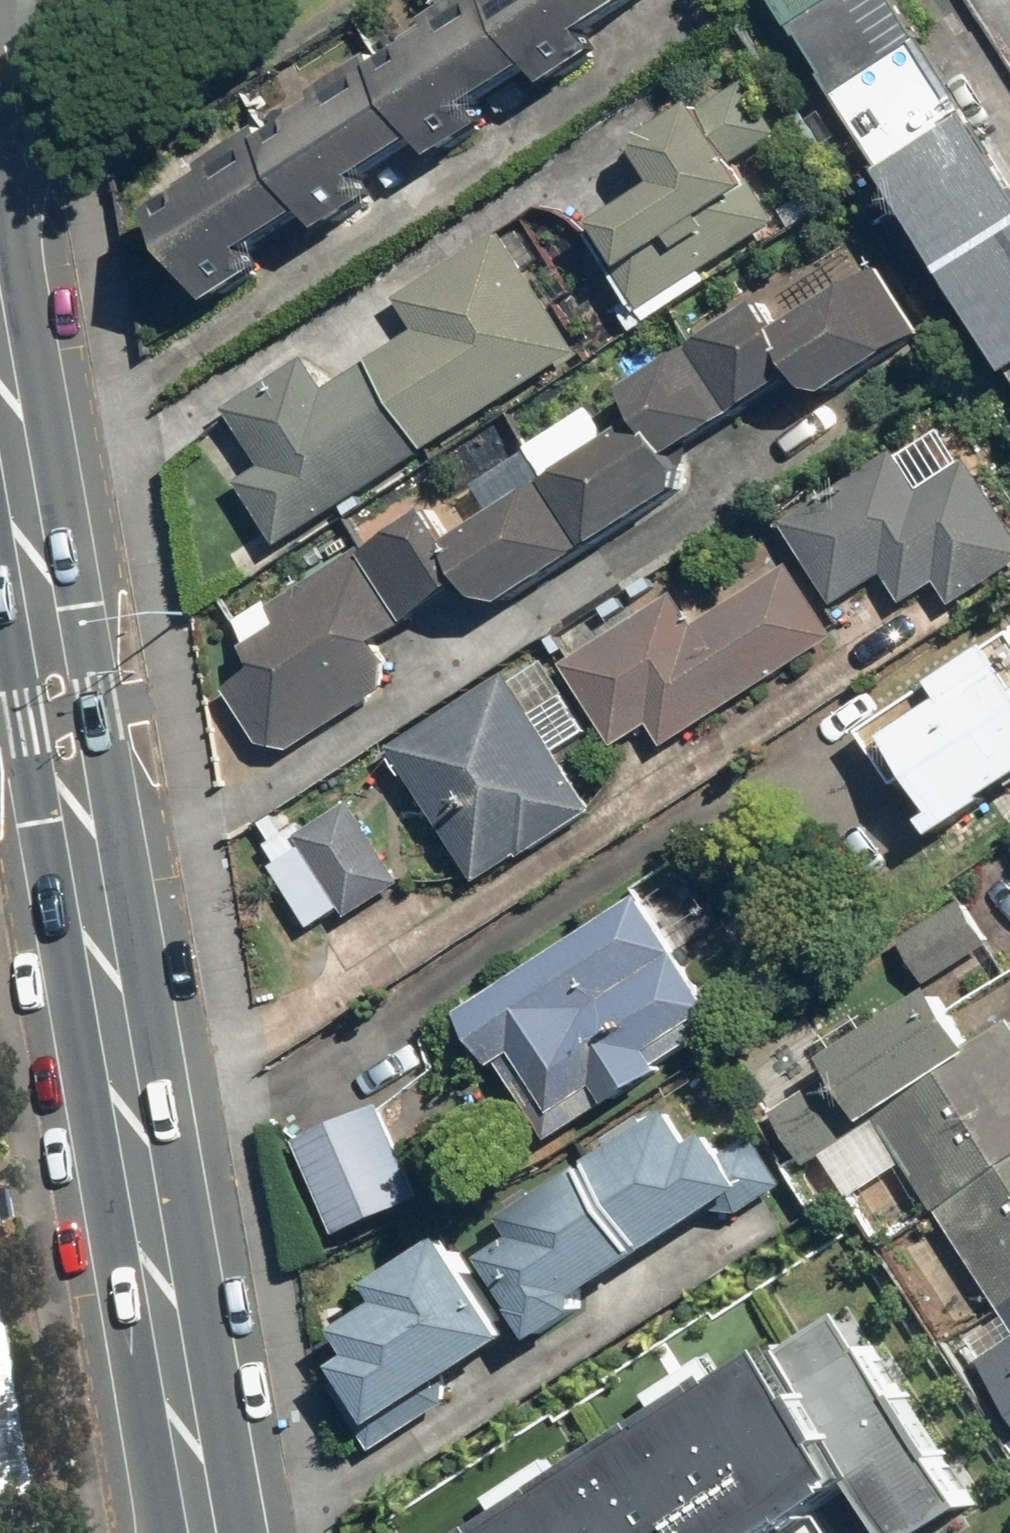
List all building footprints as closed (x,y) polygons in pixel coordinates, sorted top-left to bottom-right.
[(156,205),(217,299),(266,268),(252,246),(312,207),(326,229),(378,195),(365,174),(425,135),(439,155),(493,120),(480,100),(536,64),(549,83),(596,53),(584,34),(636,0),(475,0),(156,205)] [(1009,365),(1009,164),(903,0),(772,0),(1009,365)] [(700,101),(638,141),(664,180),(598,222),(628,270),(621,274),(645,311),(781,224),(741,161),(785,133),(750,79),(705,108),(700,101)] [(399,297),(421,330),(329,389),(308,357),(230,406),(267,464),(243,479),(284,543),(583,351),(504,229),(399,297)] [(887,266),(784,329),(767,302),(697,346),(740,414),(805,374),(814,388),(832,393),(928,333),(887,266)] [(697,346),(629,388),(649,420),(551,480),(594,550),(686,493),(689,473),(677,453),(740,414),(697,346)] [(785,520),(839,605),(889,573),(908,603),(940,582),(955,606),(1009,572),(1009,511),(977,460),(927,492),(900,448),(785,520)] [(432,507),(363,550),(409,623),(471,584),(478,596),(511,602),(594,550),(551,480),(454,541),(432,507)] [(363,550),(276,604),(285,619),(249,641),(265,667),(232,688),(264,739),(276,759),(295,748),(388,690),(392,660),(380,640),(409,623),(363,550)] [(679,589),(565,662),(618,745),(653,723),(667,745),(839,636),(795,566),(702,625),(679,589)] [(938,680),(949,696),(889,736),(940,810),(929,818),(939,834),(992,799),(989,793),(1009,779),(1009,681),(987,647),(938,680)] [(510,672),(394,747),(482,884),(599,809),(510,672)] [(354,799),(298,834),(353,919),(409,883),(354,799)] [(645,895),(467,1009),(551,1139),(729,1025),(645,895)] [(965,899),(902,940),(929,982),(993,941),(965,899)] [(881,1117),(1009,1314),(1009,1021),(973,1045),(935,986),(827,1056),(836,1069),(775,1108),(811,1162),(881,1117)] [(379,1111),(302,1142),(339,1233),(416,1202),(379,1111)] [(664,1116),(594,1160),(655,1257),(725,1213),(664,1116)] [(565,1171),(482,1225),(511,1269),(479,1290),(515,1344),(630,1269),(565,1171)] [(428,1258),(330,1315),(360,1366),(335,1380),(367,1434),(490,1363),(428,1258)] [(881,1494),(906,1532),(949,1532),(987,1509),(861,1316),(523,1532),(819,1532),(881,1494)] [(982,1358),(1009,1401),(1009,1341),(982,1358)] [(25,1527),(0,1375),(0,1531),(25,1527)]
